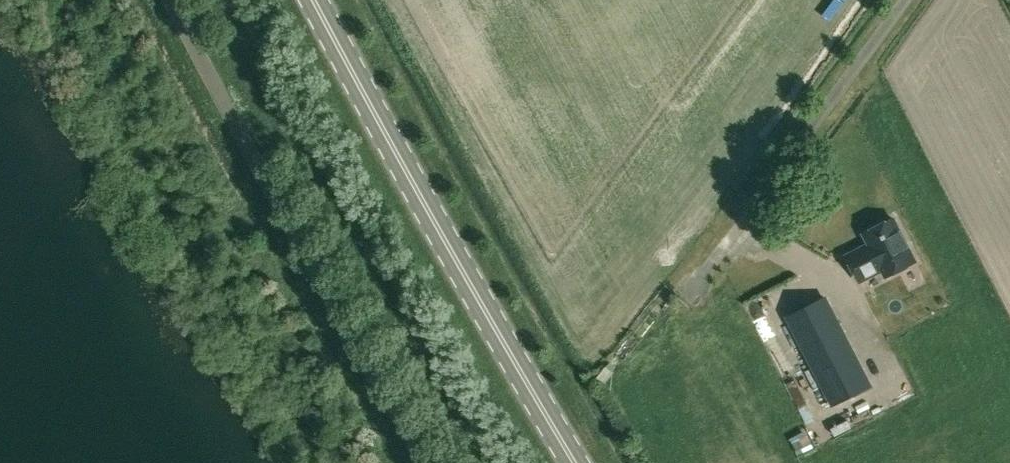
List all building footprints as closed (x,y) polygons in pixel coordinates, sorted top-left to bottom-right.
[(869,243),(846,255),(859,281),(882,269),(886,276),(915,261),(893,218),(864,233),(869,243)] [(770,295),(780,291),(774,277),(764,281),(770,295)] [(773,298),(782,317),(798,309),(789,290),(773,298)] [(870,384),(826,298),(788,317),(832,403),(870,384)] [(790,438),(798,454),(813,447),(805,430),(790,438)]
